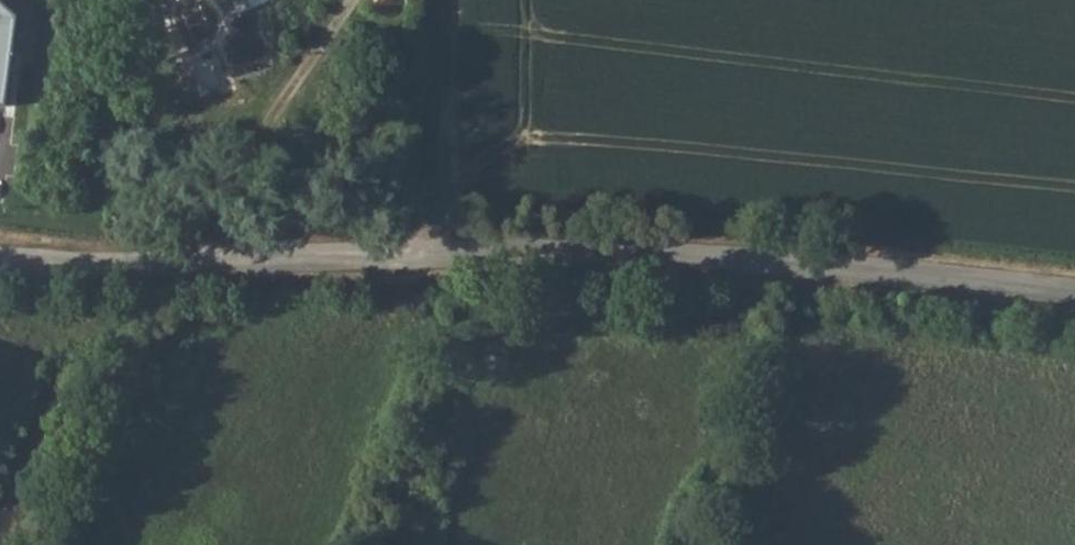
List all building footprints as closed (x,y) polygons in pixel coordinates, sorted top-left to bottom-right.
[(6,102),(21,18),(1,0),(0,0),(0,101),(6,102)]
